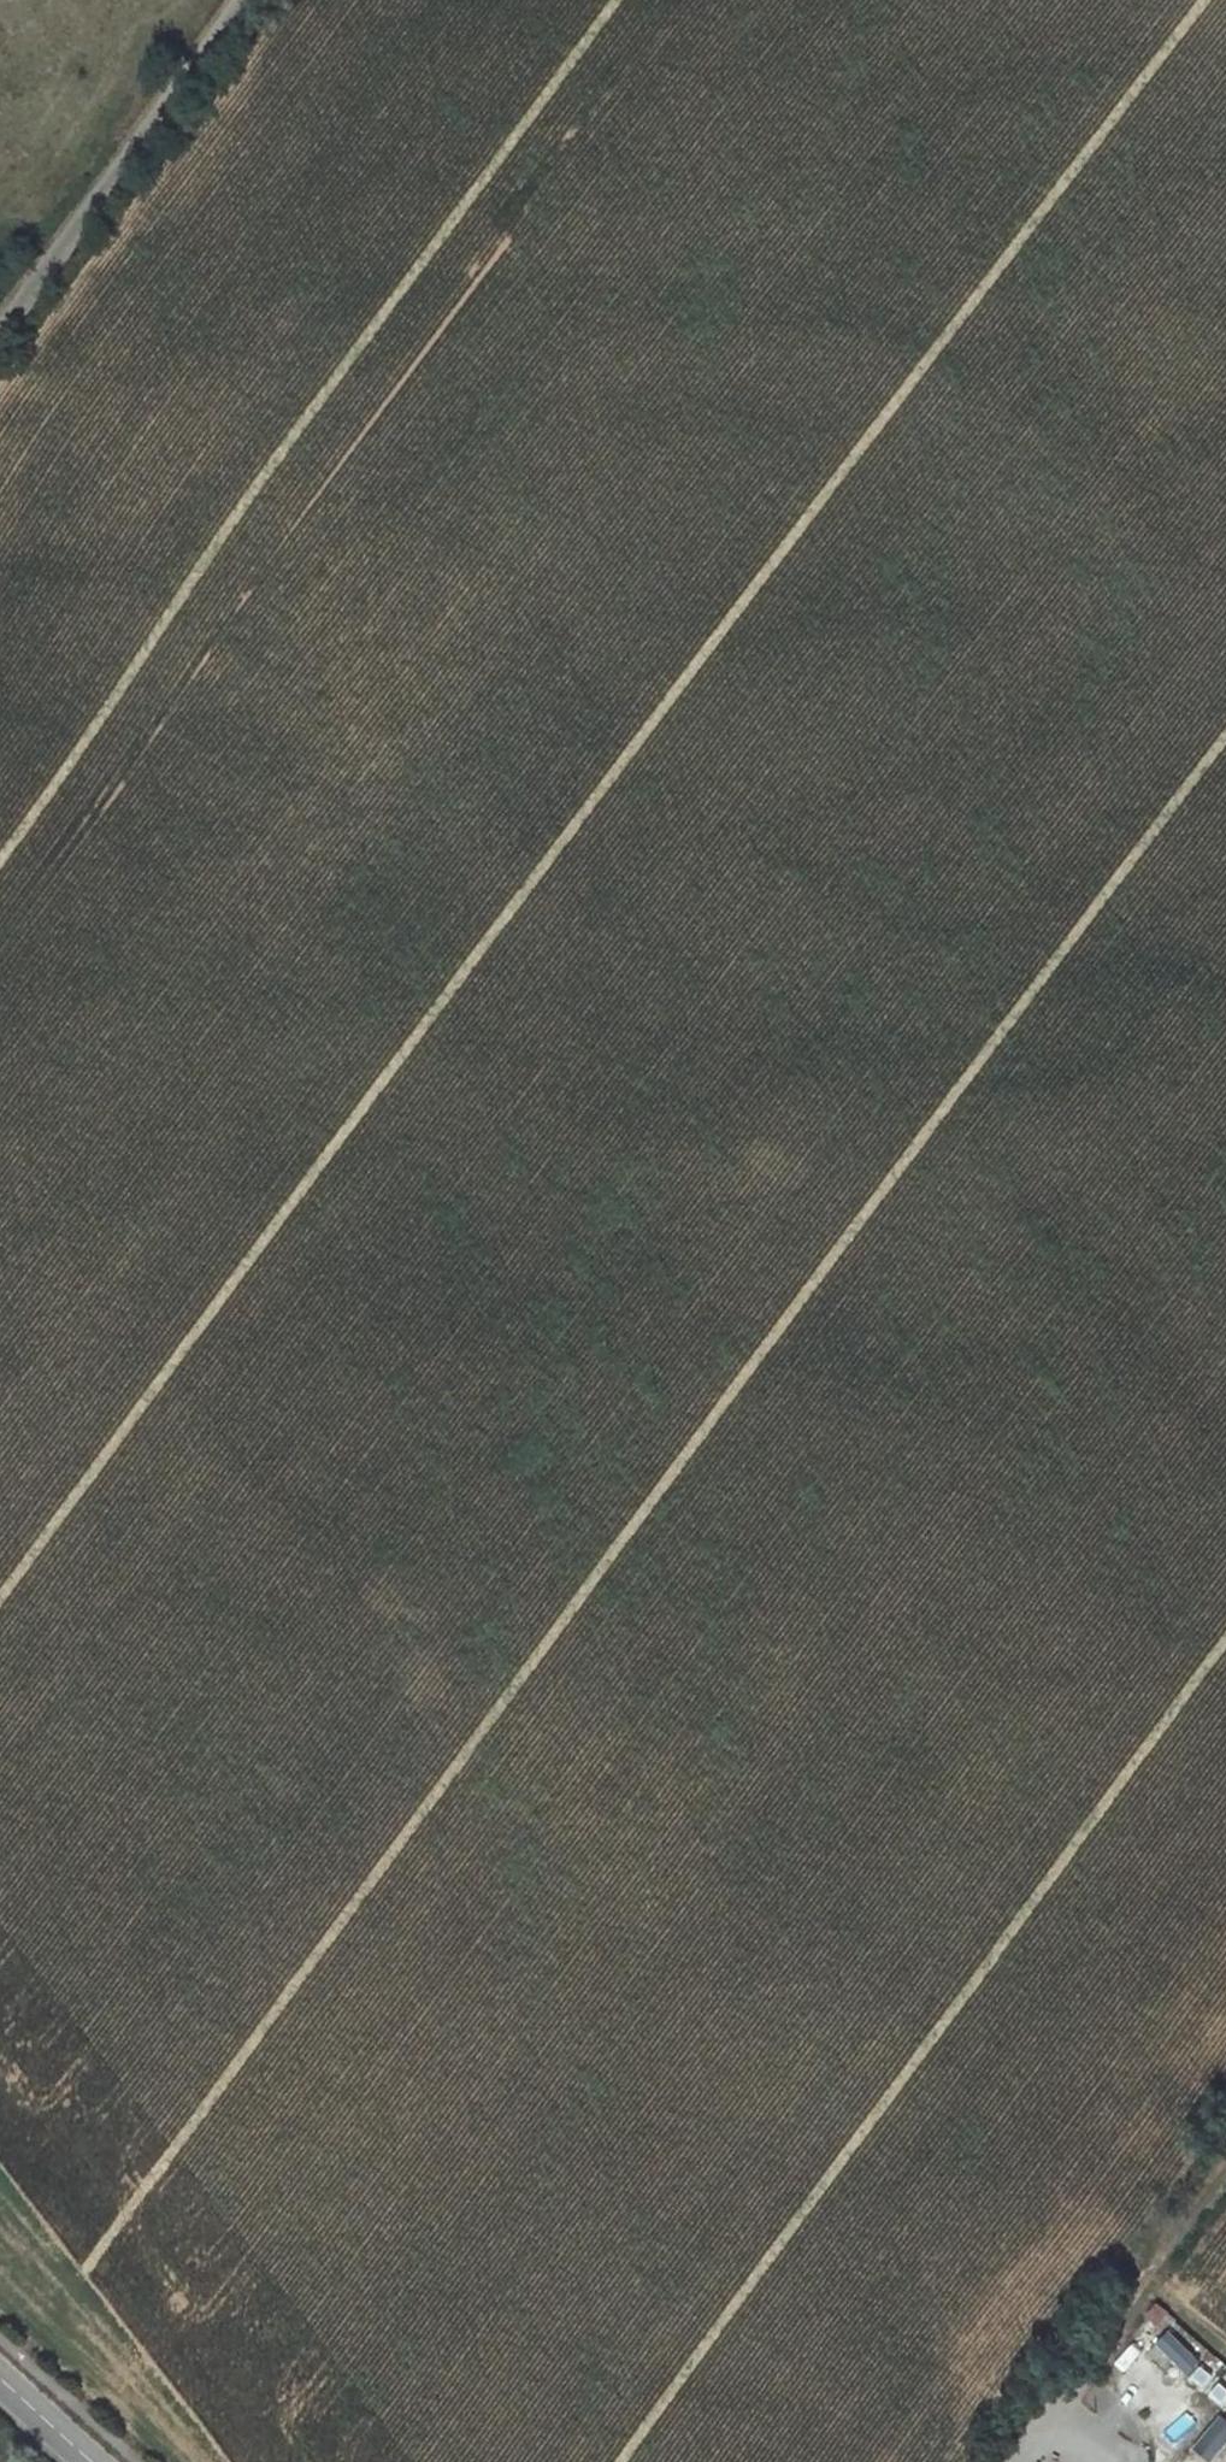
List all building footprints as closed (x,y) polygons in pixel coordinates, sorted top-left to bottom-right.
[(1203,2439),(1225,2461),(1225,2416),(1203,2439)]
